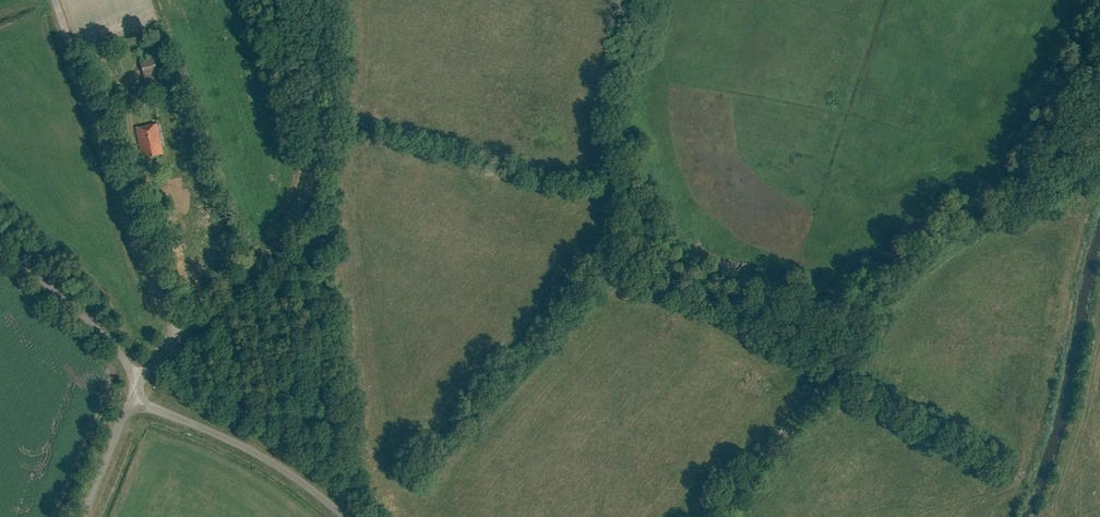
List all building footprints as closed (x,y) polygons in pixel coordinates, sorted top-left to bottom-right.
[(149,28),(139,32),(143,41),(152,37),(149,28)] [(140,60),(148,89),(162,85),(158,70),(157,71),(153,56),(140,60)] [(157,124),(136,128),(142,155),(147,153),(148,157),(163,154),(157,124)]
